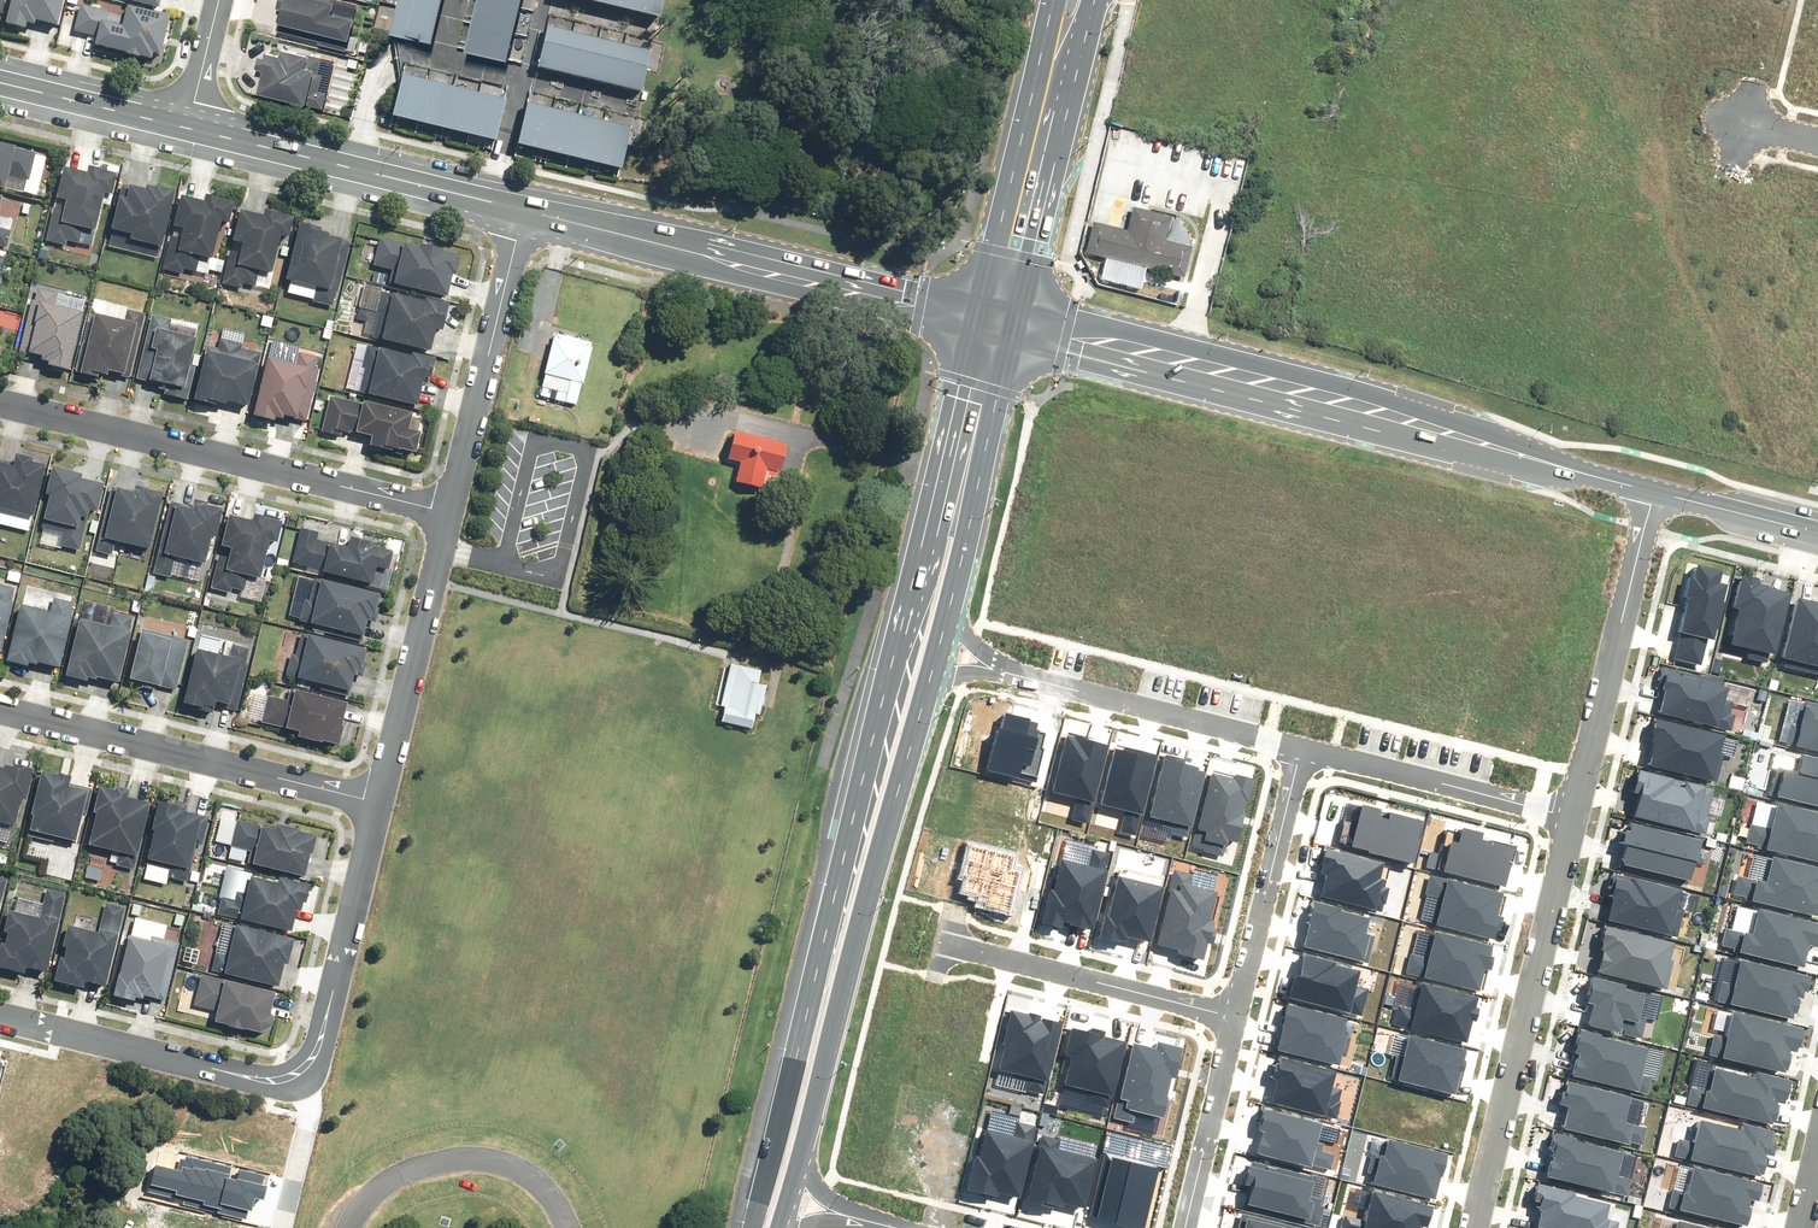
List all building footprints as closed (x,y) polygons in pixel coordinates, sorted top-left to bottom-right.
[(4,15),(8,0),(0,0),(0,14),(4,15)] [(67,0),(16,0),(10,24),(29,29),(30,24),(38,25),(39,21),(61,26),(67,0)] [(132,2),(162,9),(165,0),(133,0),(132,2)] [(279,30),(322,41),(321,43),(349,50),(349,49),(357,51),(360,37),(355,35),(359,18),(336,12),(339,2),(337,1),(337,0),(284,0),(282,6),(284,7),(279,30)] [(440,0),(397,0),(395,9),(435,19),(440,0)] [(518,0),(476,0),(476,2),(515,11),(518,0)] [(637,10),(639,0),(611,0),(610,4),(637,10)] [(664,16),(667,0),(639,0),(637,10),(664,16)] [(509,37),(515,11),(476,2),(470,27),(509,37)] [(100,38),(98,46),(130,54),(130,55),(143,58),(143,57),(155,60),(157,54),(164,56),(174,17),(131,7),(126,27),(109,23),(111,12),(82,6),(76,32),(100,38)] [(429,45),(435,19),(395,9),(388,35),(429,45)] [(538,66),(564,72),(574,32),(548,25),(538,66)] [(503,63),(509,37),(470,27),(463,53),(503,63)] [(564,72),(591,79),(600,38),(574,32),(564,72)] [(591,79),(617,85),(626,44),(600,38),(591,79)] [(617,85),(643,91),(652,50),(626,44),(617,85)] [(323,63),(270,51),(268,58),(261,56),(258,68),(267,70),(263,91),(310,102),(310,104),(325,107),(329,91),(321,89),(325,73),(321,72),(323,63)] [(429,80),(403,73),(393,115),(419,122),(429,80)] [(455,86),(429,80),(419,122),(445,128),(455,86)] [(481,92),(455,86),(445,128),(470,134),(481,92)] [(507,99),(481,92),(470,134),(496,141),(507,99)] [(556,109),(531,102),(521,144),(546,150),(556,109)] [(582,115),(556,109),(546,150),(572,156),(582,115)] [(607,121),(582,115),(572,156),(597,162),(607,121)] [(633,128),(607,121),(597,162),(623,169),(633,128)] [(0,140),(0,185),(8,187),(10,175),(31,180),(38,152),(18,147),(19,144),(0,140)] [(114,194),(120,171),(90,165),(89,171),(66,166),(59,195),(68,197),(66,209),(56,207),(48,241),(67,245),(69,240),(80,243),(84,227),(97,230),(107,192),(114,194)] [(165,245),(177,188),(157,184),(157,185),(149,183),(148,187),(131,183),(131,184),(124,183),(114,228),(133,233),(132,238),(165,245)] [(232,221),(237,199),(208,193),(206,199),(184,194),(174,236),(173,236),(165,269),(184,274),(185,269),(197,272),(201,255),(215,258),(223,219),(232,221)] [(291,236),(296,214),(267,207),(266,214),(243,208),(233,250),(231,250),(224,284),(243,288),(244,283),(257,286),(260,269),(274,272),(282,234),(291,236)] [(1131,230),(1095,221),(1087,252),(1186,276),(1193,246),(1168,239),(1174,216),(1137,207),(1131,230)] [(314,224),(303,221),(289,277),(318,284),(314,301),(335,306),(351,241),(344,239),(344,237),(331,234),(332,232),(323,229),(324,226),(314,224)] [(8,248),(13,229),(0,226),(0,246),(8,248)] [(405,243),(382,238),(375,265),(393,269),(390,282),(449,296),(455,272),(458,273),(463,254),(445,250),(446,247),(422,242),(421,245),(406,242),(405,243)] [(72,368),(85,310),(57,304),(57,302),(59,303),(60,296),(58,296),(59,292),(38,287),(36,299),(33,298),(21,351),(30,353),(31,352),(43,355),(43,359),(50,360),(50,363),(72,368)] [(446,322),(451,302),(428,296),(427,299),(394,292),(393,294),(383,291),(378,313),(380,313),(374,336),(433,350),(438,328),(445,329),(446,322)] [(131,378),(146,312),(129,308),(126,318),(96,311),(89,343),(83,341),(77,371),(100,376),(101,372),(109,374),(110,369),(126,372),(125,376),(131,378)] [(173,318),(154,314),(138,379),(151,382),(152,379),(169,383),(167,394),(189,400),(197,366),(192,365),(199,336),(170,329),(173,318)] [(593,340),(554,331),(550,350),(540,395),(578,404),(583,381),(585,382),(593,345),(592,344),(593,340)] [(251,404),(262,352),(242,348),(243,342),(222,337),(220,347),(209,345),(197,399),(228,405),(229,400),(251,404)] [(433,377),(438,357),(413,351),(413,353),(368,343),(363,367),(365,368),(360,391),(420,405),(425,382),(427,382),(428,376),(433,377)] [(268,355),(255,414),(276,419),(277,416),(285,418),(286,414),(299,417),(298,422),(308,424),(319,369),(317,369),(320,356),(299,351),(297,361),(268,355)] [(364,402),(331,394),(323,432),(342,436),(343,432),(351,434),(352,432),(357,433),(358,432),(373,435),(371,444),(401,451),(402,448),(418,452),(424,430),(411,427),(415,410),(365,399),(364,402)] [(523,412),(512,410),(510,418),(523,420),(524,416),(522,416),(523,412)] [(788,442),(735,429),(729,457),(741,460),(736,479),(769,487),(772,475),(777,476),(779,470),(781,470),(788,442)] [(48,463),(34,460),(35,456),(18,452),(15,462),(0,458),(0,509),(0,507),(35,515),(48,463)] [(84,472),(54,465),(48,493),(51,494),(45,518),(65,523),(60,544),(82,550),(92,509),(99,510),(106,482),(83,476),(84,472)] [(151,548),(165,491),(137,484),(135,490),(114,485),(97,552),(114,556),(118,540),(151,548)] [(218,536),(225,507),(210,503),(210,502),(195,498),(193,506),(172,501),(154,573),(172,577),(177,555),(207,562),(214,535),(218,536)] [(279,542),(285,519),(256,512),(254,519),(231,513),(213,588),(232,593),(233,588),(245,591),(249,574),(262,578),(272,540),(279,542)] [(391,568),(395,549),(382,546),(383,544),(371,541),(372,539),(353,535),(351,545),(332,541),(332,542),(318,539),(320,531),(302,527),(294,563),(324,569),(324,572),(375,582),(378,566),(391,568)] [(378,611),(382,592),(316,576),(311,599),(306,598),(300,621),(312,624),(312,622),(366,635),(369,619),(373,619),(375,611),(378,611)] [(16,587),(0,583),(0,651),(3,652),(14,601),(13,601),(16,587)] [(52,609),(22,603),(9,661),(30,665),(31,662),(40,664),(40,661),(62,666),(73,615),(72,615),(75,601),(54,597),(52,609)] [(111,624),(82,617),(70,675),(90,679),(90,676),(99,678),(99,677),(121,681),(133,630),(131,629),(134,616),(114,611),(111,624)] [(190,639),(144,628),(132,677),(162,685),(162,686),(178,690),(190,639)] [(364,666),(369,646),(303,631),(298,654),(293,652),(288,676),(299,678),(299,677),(353,689),(356,673),(360,674),(362,665),(364,666)] [(247,663),(250,647),(234,643),(231,655),(199,647),(186,703),(204,707),(203,709),(214,712),(216,707),(217,707),(218,700),(232,703),(230,708),(238,710),(249,664),(247,663)] [(761,669),(732,662),(730,669),(724,668),(716,705),(721,706),(722,704),(725,705),(722,720),(752,727),(756,712),(761,713),(768,683),(759,681),(761,669)] [(325,739),(341,743),(346,724),(344,723),(350,699),(297,687),(297,689),(291,688),(289,699),(269,695),(262,722),(288,728),(288,727),(300,730),(299,736),(324,741),(325,739)] [(17,825),(24,798),(28,799),(35,767),(15,763),(15,765),(7,763),(6,766),(0,765),(0,820),(17,825)] [(36,813),(32,829),(79,840),(84,816),(87,817),(94,788),(72,782),(74,774),(60,771),(59,773),(44,769),(34,813),(36,813)] [(136,869),(152,801),(129,795),(131,787),(118,784),(117,788),(102,784),(95,811),(98,811),(91,843),(121,850),(117,865),(136,869)] [(156,829),(149,857),(192,867),(198,843),(203,844),(210,816),(204,815),(204,814),(188,810),(189,807),(188,807),(190,802),(176,799),(175,802),(161,799),(154,829),(156,829)] [(315,854),(319,833),(302,829),(303,827),(278,821),(277,827),(264,824),(263,824),(238,819),(231,846),(251,851),(248,862),(308,875),(313,853),(315,854)] [(308,901),(312,883),(281,875),(280,880),(252,874),(248,892),(237,890),(235,898),(223,895),(219,913),(294,930),(299,909),(303,910),(305,901),(308,901)] [(67,892),(48,888),(41,916),(11,909),(6,930),(10,931),(7,942),(3,941),(0,955),(0,965),(27,972),(28,965),(48,970),(67,892)] [(108,985),(126,907),(107,902),(100,930),(70,923),(65,945),(68,946),(66,956),(63,956),(57,979),(86,986),(87,980),(108,985)] [(296,937),(238,923),(230,954),(218,952),(214,970),(281,985),(286,963),(289,963),(296,937)] [(166,1000),(180,942),(152,936),(151,939),(131,934),(122,973),(121,972),(116,994),(137,999),(138,996),(145,998),(146,994),(159,997),(159,998),(166,1000)] [(278,990),(203,972),(195,1005),(218,1010),(217,1020),(230,1023),(230,1025),(246,1029),(246,1027),(264,1031),(274,1024),(277,1014),(272,1013),(278,990)] [(1277,1050),(1340,1066),(1342,1056),(1346,1057),(1355,1024),(1347,1022),(1348,1019),(1288,1004),(1277,1050)] [(1025,1090),(1044,1094),(1047,1082),(1049,1082),(1063,1024),(1043,1019),(1042,1021),(1041,1020),(1042,1016),(1029,1012),(1029,1014),(1011,1010),(1003,1044),(1006,1045),(999,1070),(1016,1074),(1015,1078),(1028,1081),(1025,1090)] [(1086,1102),(1109,1108),(1111,1096),(1113,1097),(1127,1042),(1105,1037),(1107,1031),(1092,1027),(1090,1032),(1071,1028),(1065,1054),(1072,1056),(1065,1085),(1089,1091),(1086,1102)] [(1114,1118),(1133,1123),(1136,1112),(1164,1118),(1169,1097),(1168,1097),(1172,1077),(1177,1078),(1184,1048),(1158,1042),(1156,1049),(1134,1044),(1125,1081),(1122,1081),(1114,1118)] [(999,1193),(1021,1199),(1036,1141),(1033,1141),(1037,1127),(1017,1122),(1013,1136),(987,1129),(980,1156),(977,1155),(968,1190),(998,1198),(999,1193)] [(1086,1209),(1099,1159),(1059,1149),(1061,1140),(1042,1136),(1039,1148),(1041,1148),(1027,1202),(1054,1209),(1055,1205),(1063,1207),(1064,1203),(1086,1209)] [(1159,1169),(1158,1168),(1159,1165),(1106,1153),(1090,1218),(1130,1227),(1145,1227),(1159,1169)] [(263,1185),(265,1176),(187,1156),(186,1160),(181,1159),(178,1170),(155,1165),(148,1193),(172,1198),(173,1194),(185,1197),(183,1205),(246,1220),(248,1211),(252,1212),(256,1199),(263,1201),(267,1186),(263,1185)]
